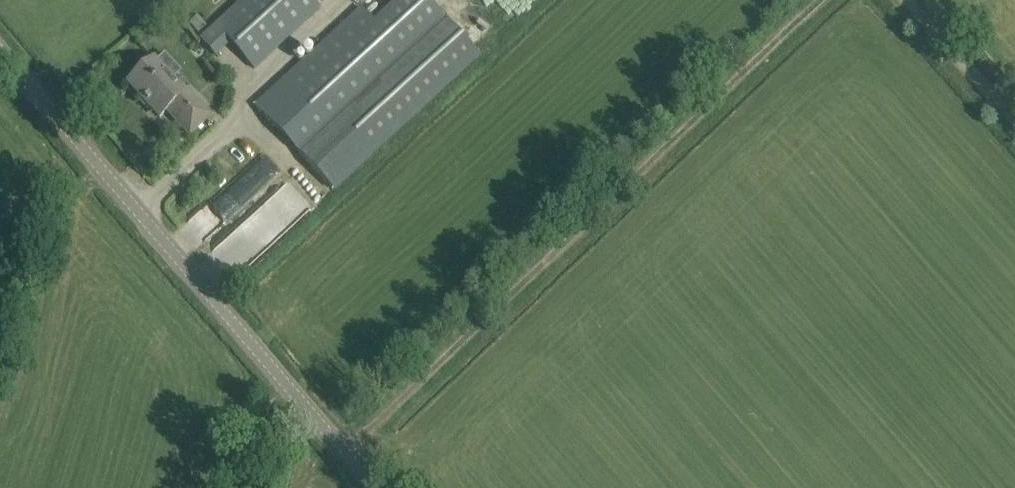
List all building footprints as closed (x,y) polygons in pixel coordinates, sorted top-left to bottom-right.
[(200,38),(215,54),(230,41),(254,68),(320,7),(313,0),(242,0),(200,38)] [(255,105),(335,192),(481,56),(428,0),(397,0),(374,21),(361,7),(333,33),(327,28),(313,42),(318,47),(255,105)] [(153,59),(128,82),(160,116),(167,110),(190,134),(210,115),(187,90),(184,92),(153,59)] [(210,202),(225,218),(275,171),(260,155),(210,202)] [(287,187),(246,225),(266,247),(307,210),(287,187)]
